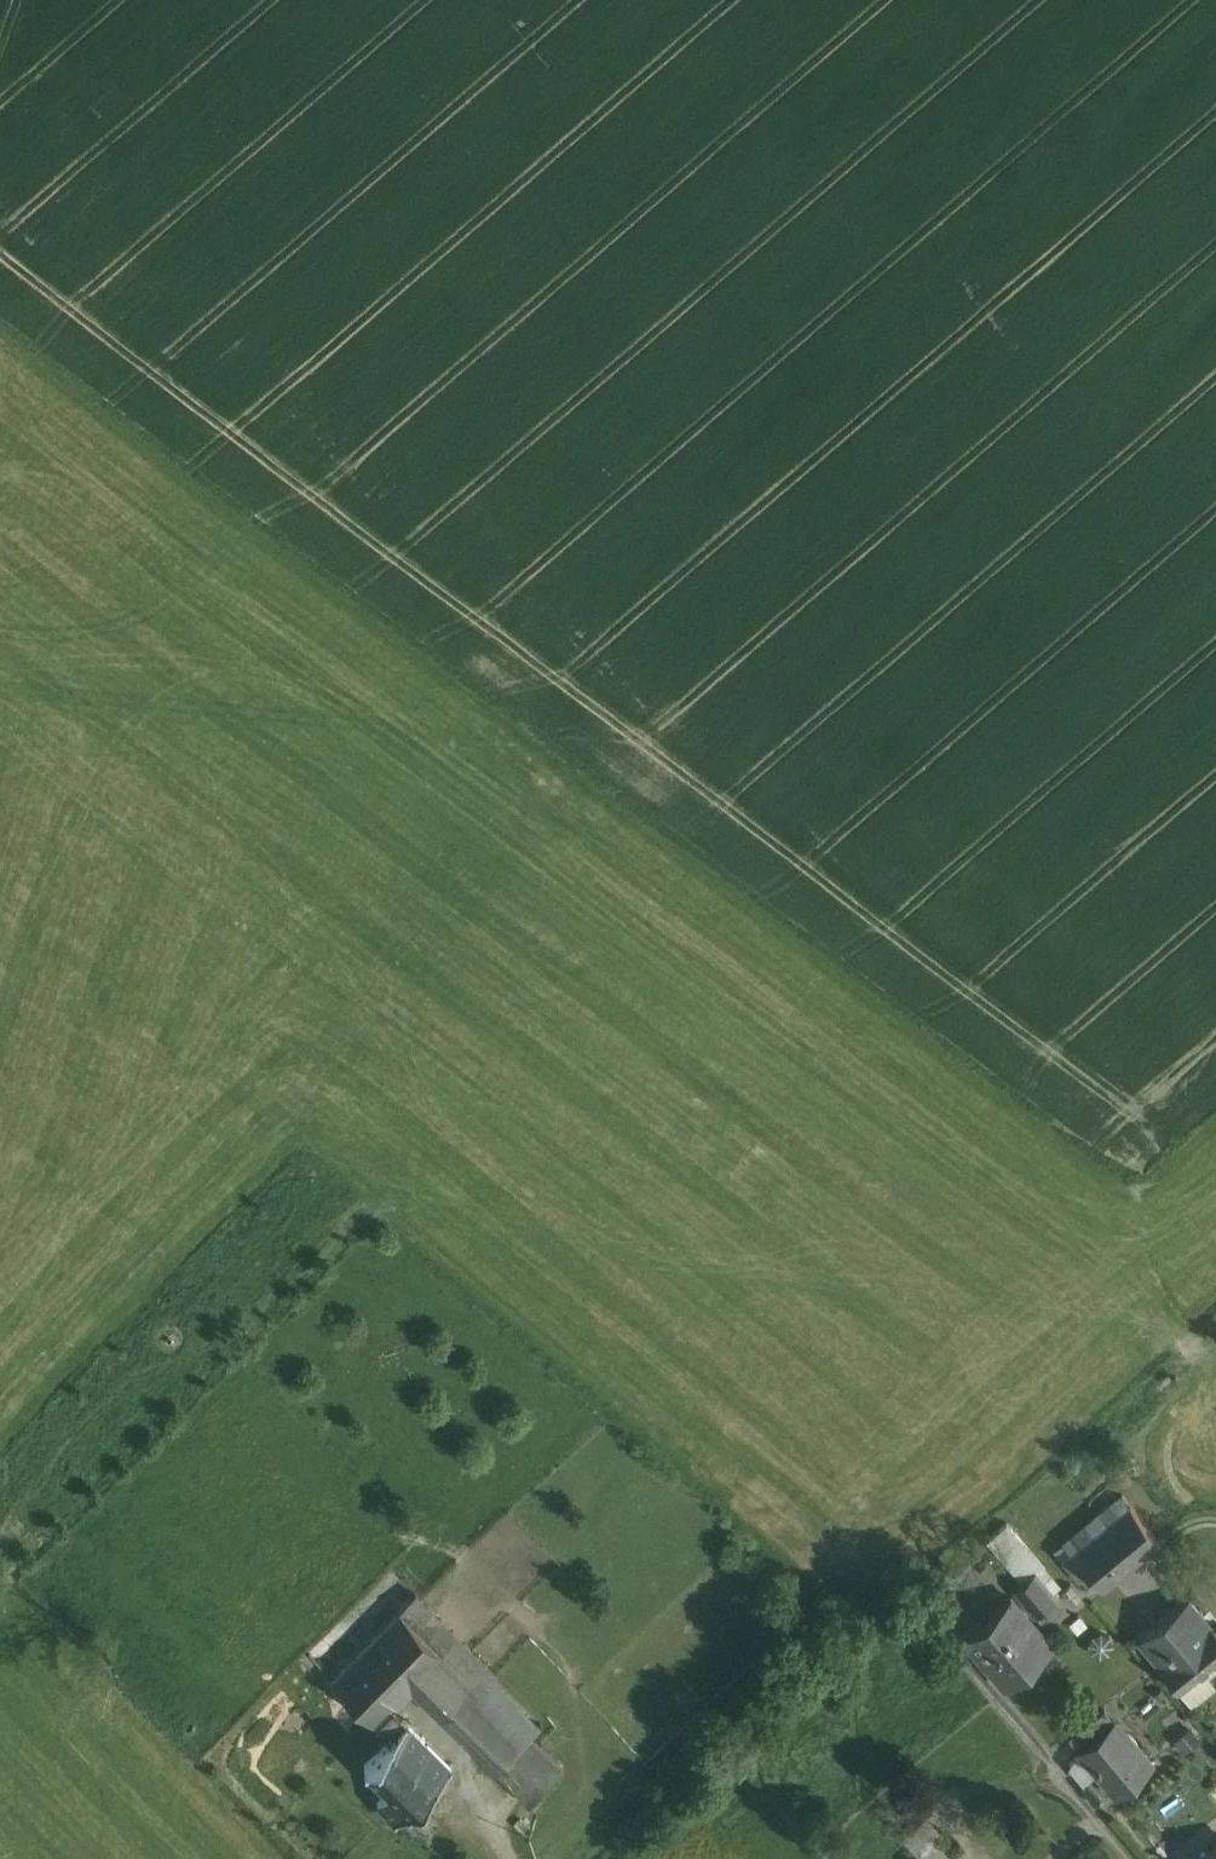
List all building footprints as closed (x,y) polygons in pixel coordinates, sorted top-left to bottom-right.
[(1131,1503),(1073,1551),(1081,1560),(1102,1586),(1160,1539),(1131,1503)] [(1042,1567),(1019,1585),(1041,1611),(1063,1593),(1042,1567)] [(420,1587),(330,1677),(375,1721),(415,1681),(538,1803),(571,1769),(534,1732),(550,1716),(420,1587)] [(1050,1645),(1005,1593),(964,1629),(1009,1681),(1050,1645)] [(1139,1638),(1163,1667),(1162,1668),(1178,1687),(1215,1656),(1215,1628),(1214,1626),(1213,1627),(1189,1597),(1139,1638)] [(1119,1705),(1074,1744),(1115,1789),(1159,1750),(1119,1705)] [(457,1758),(410,1715),(372,1755),(418,1799),(457,1758)] [(914,1858),(955,1858),(935,1839),(942,1832),(927,1817),(905,1839),(919,1854),(914,1858)] [(1201,1858),(1215,1858),(1215,1846),(1201,1858)]
